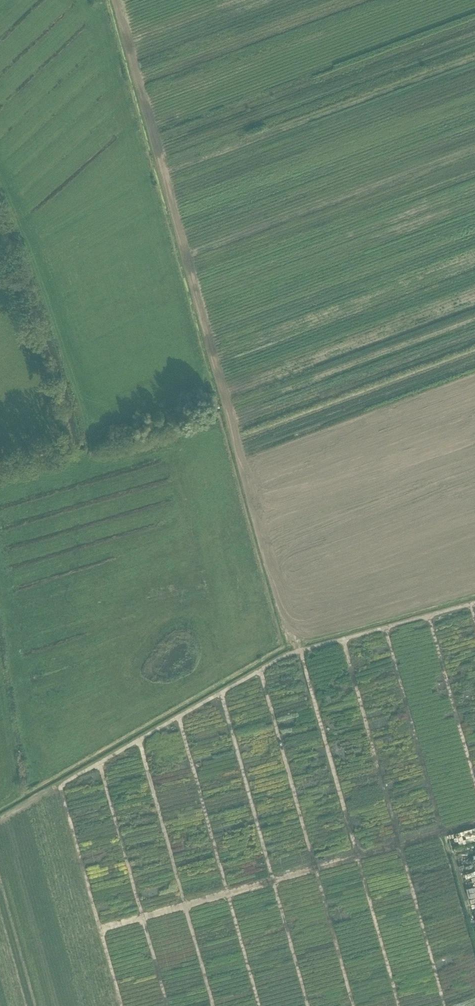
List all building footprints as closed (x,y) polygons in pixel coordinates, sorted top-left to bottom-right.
[(344,284),(347,293),(357,290),(354,280),(344,284)] [(456,588),(458,596),(472,592),(470,584),(456,588)]
